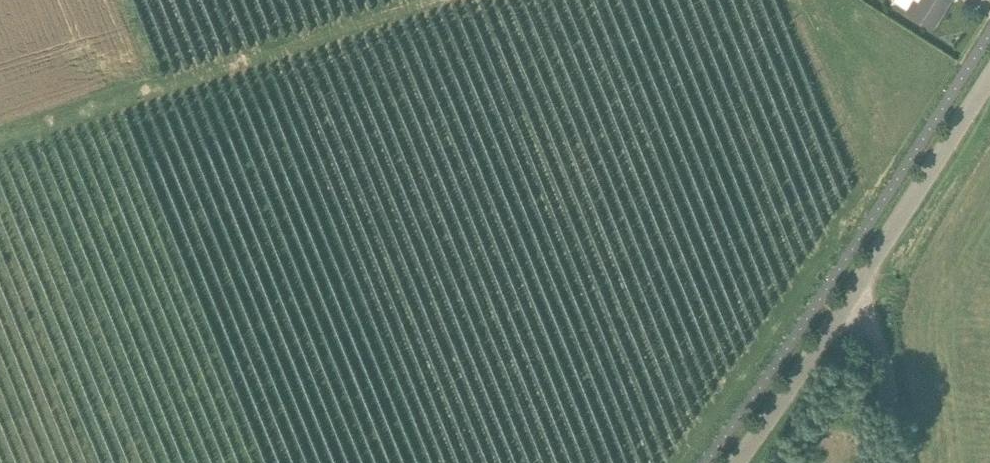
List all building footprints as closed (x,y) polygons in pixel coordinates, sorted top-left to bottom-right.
[(895,0),(934,25),(950,0),(895,0)]
